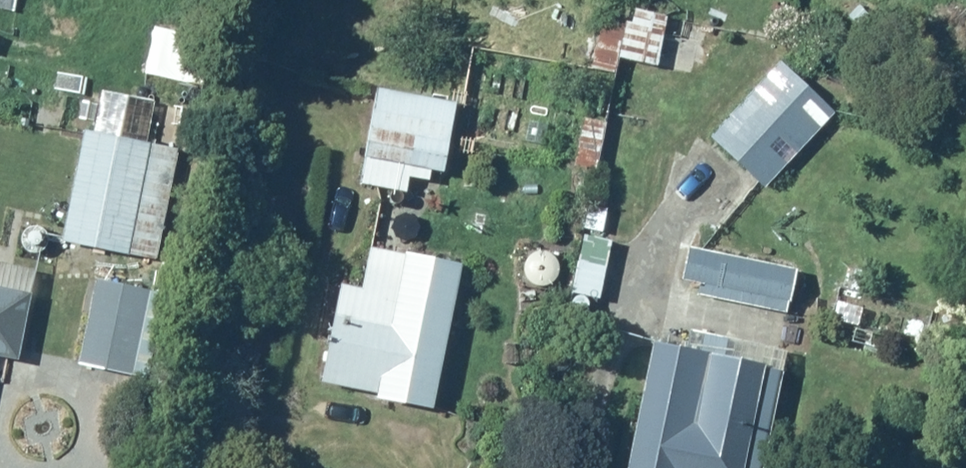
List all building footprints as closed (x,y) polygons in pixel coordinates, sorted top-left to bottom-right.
[(622,56),(696,75),(709,24),(640,5),(637,22),(630,20),(622,56)] [(624,23),(605,19),(595,64),(614,69),(624,23)] [(836,112),(784,59),(712,134),(769,188),(836,112)] [(462,101),(381,86),(364,183),(412,190),(416,174),(435,177),(436,167),(449,170),(462,101)] [(96,133),(85,130),(67,240),(159,257),(180,148),(149,141),(156,98),(103,89),(96,133)] [(603,121),(583,118),(578,164),(598,167),(603,121)] [(843,129),(844,129),(843,128),(843,127),(843,126),(843,125),(842,125),(842,124),(841,123),(840,123),(840,122),(839,122),(838,122),(837,122),(836,122),(835,122),(834,122),(833,122),(833,123),(832,123),(832,124),(831,124),(831,125),(830,125),(830,126),(830,127),(830,128),(830,129),(830,130),(830,131),(830,132),(831,132),(831,133),(832,133),(832,134),(833,134),(833,135),(834,135),(835,135),(836,135),(837,135),(838,135),(839,135),(840,135),(840,134),(841,134),(842,133),(842,132),(843,132),(843,131),(843,130),(843,129)] [(595,179),(580,176),(574,218),(587,220),(595,179)] [(52,237),(52,236),(52,235),(52,234),(51,233),(51,232),(51,231),(50,231),(50,230),(50,229),(49,228),(49,227),(48,227),(48,226),(47,226),(47,225),(46,225),(46,224),(45,224),(44,224),(44,223),(43,223),(42,223),(41,222),(40,222),(39,222),(38,222),(37,222),(36,222),(35,222),(34,222),(33,222),(32,222),(31,223),(30,223),(29,224),(28,224),(28,225),(27,225),(26,226),(25,227),(25,228),(24,228),(24,229),(23,230),(23,231),(22,232),(22,233),(22,234),(22,235),(22,236),(22,237),(22,238),(22,239),(22,240),(22,241),(22,242),(23,242),(23,243),(23,244),(24,244),(24,245),(24,246),(25,246),(25,247),(26,247),(26,248),(27,248),(27,249),(28,249),(29,250),(30,250),(30,251),(31,251),(32,251),(33,252),(34,252),(35,252),(36,252),(37,252),(38,252),(39,252),(40,252),(41,251),(42,251),(43,251),(43,250),(44,250),(45,250),(45,249),(46,249),(46,248),(47,248),(48,247),(49,246),(49,245),(50,245),(50,244),(50,243),(51,243),(51,242),(51,241),(51,240),(52,239),(52,238),(52,237)] [(799,266),(692,245),(685,279),(701,282),(700,292),(792,311),(799,266)] [(467,265),(373,246),(366,285),(342,280),(325,381),(381,392),(380,397),(437,408),(467,265)] [(610,263),(584,258),(575,291),(604,296),(610,263)] [(23,359),(37,270),(0,262),(0,354),(23,359)] [(152,291),(97,279),(79,362),(136,376),(152,291)] [(592,303),(592,302),(592,301),(592,300),(592,299),(591,298),(591,297),(590,297),(590,296),(589,296),(589,295),(588,295),(588,294),(587,294),(586,294),(585,294),(584,293),(583,293),(582,293),(582,294),(581,294),(580,294),(579,294),(579,295),(578,295),(577,296),(576,296),(576,297),(575,298),(575,299),(575,300),(574,300),(574,301),(574,302),(574,303),(574,304),(574,305),(575,305),(575,306),(575,307),(576,307),(576,308),(577,309),(578,310),(579,310),(579,311),(580,311),(581,311),(582,311),(582,312),(583,312),(584,311),(584,312),(585,311),(586,311),(587,311),(587,310),(588,310),(589,310),(589,309),(590,309),(590,308),(591,308),(591,307),(591,306),(592,306),(592,305),(592,304),(592,303)] [(587,321),(588,321),(588,320),(587,320),(587,319),(587,318),(587,317),(587,316),(586,316),(586,315),(585,315),(585,314),(584,314),(584,313),(583,313),(583,312),(582,312),(581,312),(581,311),(580,311),(579,311),(578,311),(577,311),(576,311),(575,311),(575,312),(574,312),(573,312),(573,313),(572,313),(571,314),(571,315),(570,315),(570,316),(569,316),(569,317),(569,318),(569,319),(568,319),(568,320),(568,321),(569,321),(569,322),(569,323),(569,324),(569,325),(570,325),(570,326),(571,327),(571,328),(572,328),(573,328),(573,329),(574,329),(575,330),(576,330),(577,330),(578,330),(579,330),(580,330),(581,330),(582,329),(583,329),(584,328),(585,328),(585,327),(586,326),(586,325),(587,325),(587,324),(587,323),(587,322),(587,321)] [(657,339),(633,467),(770,467),(789,369),(766,364),(769,344),(686,329),(683,344),(657,339)]
